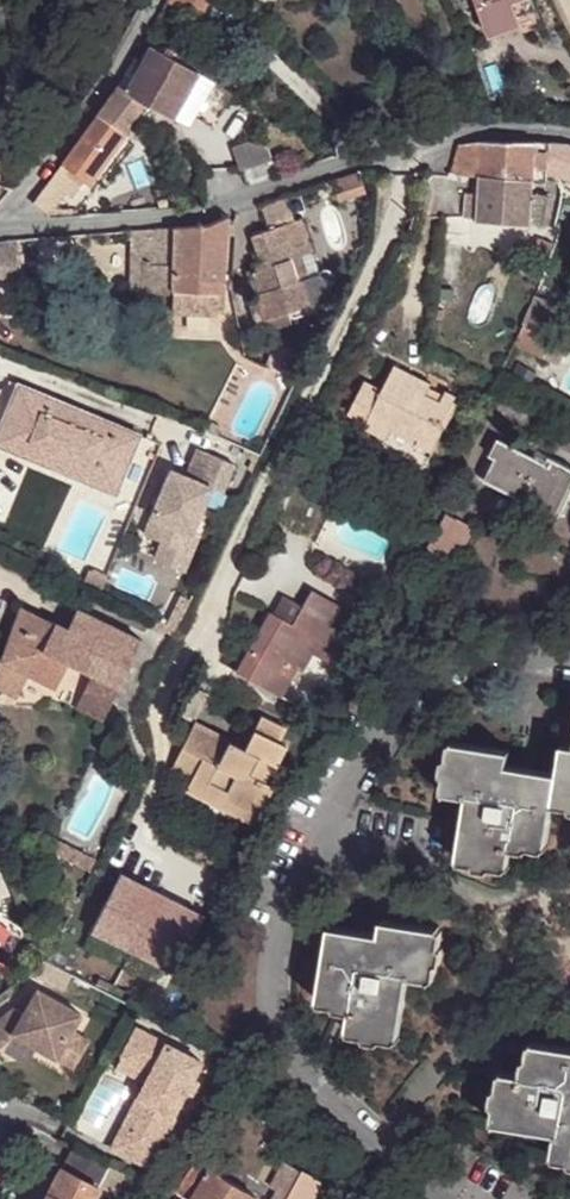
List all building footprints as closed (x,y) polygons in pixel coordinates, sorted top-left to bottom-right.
[(165,0),(186,12),(193,0),(165,0)] [(186,12),(199,19),(211,2),(212,0),(193,0),(186,12)] [(508,0),(488,0),(476,5),(484,27),(514,15),(508,0)] [(141,59),(124,88),(140,97),(168,113),(194,69),(150,44),(141,59)] [(133,54),(117,83),(124,88),(141,59),(133,54)] [(210,79),(194,69),(168,113),(186,123),(210,79)] [(140,97),(124,88),(117,83),(99,109),(123,124),(135,107),(140,97)] [(33,202),(48,217),(60,200),(78,175),(85,178),(123,124),(99,109),(33,202)] [(229,146),(246,187),(270,178),(276,176),(261,134),(229,146)] [(532,139),(478,141),(476,175),(475,193),(461,194),(460,218),(542,224),(548,194),(528,191),(530,165),(532,139)] [(545,141),(532,139),(530,165),(542,168),(545,141)] [(478,141),(457,145),(444,170),(449,182),(476,175),(478,141)] [(545,141),(542,168),(569,174),(569,148),(545,141)] [(358,178),(331,186),(338,207),(362,198),(358,178)] [(287,193),(262,202),(270,227),(296,220),(287,193)] [(48,217),(77,214),(71,196),(60,200),(48,217)] [(159,228),(149,229),(149,249),(149,265),(149,268),(173,268),(174,292),(176,292),(225,294),(223,216),(202,224),(159,228)] [(295,256),(310,252),(301,219),(296,220),(270,227),(253,233),(257,246),(260,256),(254,258),(252,259),(254,266),(247,269),(264,318),(309,304),(302,279),(295,256)] [(0,239),(0,281),(13,281),(13,237),(0,239)] [(250,249),(254,258),(260,256),(257,246),(250,249)] [(143,265),(149,265),(149,249),(139,248),(139,265),(143,265)] [(317,275),(310,252),(295,256),(302,279),(317,275)] [(176,297),(176,292),(174,292),(173,268),(149,268),(149,265),(143,265),(143,296),(165,296),(176,297)] [(226,310),(225,294),(176,292),(176,297),(177,308),(226,310)] [(176,297),(165,296),(166,308),(177,308),(176,297)] [(519,321),(521,322),(550,336),(555,321),(524,306),(519,321)] [(521,322),(515,336),(544,351),(550,336),(521,322)] [(569,345),(550,336),(544,351),(562,359),(569,345)] [(361,382),(344,416),(361,423),(359,429),(383,440),(389,428),(415,440),(413,445),(428,452),(443,427),(439,424),(451,397),(439,391),(434,399),(421,394),(426,384),(391,367),(378,390),(361,382)] [(0,428),(0,449),(39,464),(42,456),(98,479),(118,429),(92,418),(17,388),(0,428)] [(137,437),(118,429),(98,479),(42,456),(39,464),(114,495),(137,437)] [(543,509),(556,483),(564,486),(569,475),(569,467),(548,455),(545,463),(496,439),(487,456),(493,460),(482,481),(543,509)] [(169,472),(143,536),(178,550),(185,533),(190,535),(209,489),(216,492),(220,494),(232,466),(195,451),(184,478),(169,472)] [(556,483),(543,509),(550,515),(564,486),(556,483)] [(471,529),(448,515),(425,554),(449,567),(471,529)] [(99,594),(107,577),(93,571),(88,573),(82,586),(99,594)] [(288,627),(299,633),(314,642),(307,655),(322,663),(335,642),(336,642),(350,619),(308,593),(289,625),(288,627)] [(177,599),(164,626),(173,631),(187,604),(177,599)] [(20,608),(14,627),(35,638),(44,620),(20,608)] [(94,677),(117,689),(141,641),(76,610),(66,630),(44,620),(35,638),(14,627),(1,664),(30,677),(57,691),(69,664),(94,677)] [(235,676),(266,692),(281,663),(299,633),(288,627),(289,625),(269,614),(235,676)] [(266,692),(280,700),(307,655),(314,642),(299,633),(281,663),(266,692)] [(348,649),(336,642),(335,642),(322,663),(336,670),(348,649)] [(0,667),(0,693),(18,701),(26,685),(30,677),(1,664),(0,667)] [(94,677),(78,710),(102,721),(117,689),(94,677)] [(249,817),(266,783),(275,765),(279,767),(289,747),(278,741),(284,728),(263,717),(246,753),(197,728),(186,754),(205,762),(188,796),(223,814),(226,806),(249,817)] [(560,801),(566,770),(516,762),(517,746),(456,737),(454,755),(450,756),(448,769),(451,773),(449,789),(471,793),(462,856),(483,860),(482,864),(498,867),(499,863),(516,865),(519,845),(533,847),(537,844),(553,846),(560,801)] [(566,770),(560,801),(569,803),(569,743),(566,770)] [(275,787),(266,783),(249,817),(245,825),(254,830),(275,787)] [(134,971),(151,938),(102,911),(83,944),(134,971)] [(388,930),(337,923),(326,999),(342,1001),(342,1005),(357,1007),(353,1030),(370,1031),(372,1037),(385,1039),(388,1036),(406,1038),(414,973),(440,977),(443,959),(447,958),(449,944),(445,941),(447,925),(390,917),(388,930)] [(181,954),(151,938),(134,971),(165,986),(181,954)] [(39,991),(26,1015),(13,1009),(0,1020),(0,1047),(6,1043),(10,1035),(76,1070),(90,1043),(74,1033),(84,1015),(39,991)] [(146,1141),(124,1130),(112,1151),(153,1173),(179,1122),(176,1120),(189,1095),(195,1099),(203,1083),(197,1080),(204,1065),(139,1030),(124,1058),(154,1074),(149,1083),(160,1089),(151,1108),(160,1113),(146,1141)] [(537,1039),(534,1054),(531,1056),(529,1070),(506,1068),(504,1085),(500,1086),(498,1102),(501,1104),(499,1119),(563,1129),(559,1155),(569,1156),(569,1044),(537,1039)] [(148,1085),(124,1130),(146,1141),(160,1113),(151,1108),(160,1089),(149,1083),(154,1074),(124,1058),(118,1068),(148,1085)] [(102,1190),(121,1198),(131,1180),(75,1151),(51,1198),(98,1198),(102,1190)] [(214,1170),(211,1173),(196,1165),(182,1190),(197,1198),(259,1198),(260,1197),(214,1170)] [(292,1198),(322,1198),(329,1187),(306,1174),(300,1183),(292,1198)] [(277,1198),(292,1198),(300,1183),(289,1175),(276,1198),(277,1198)]
